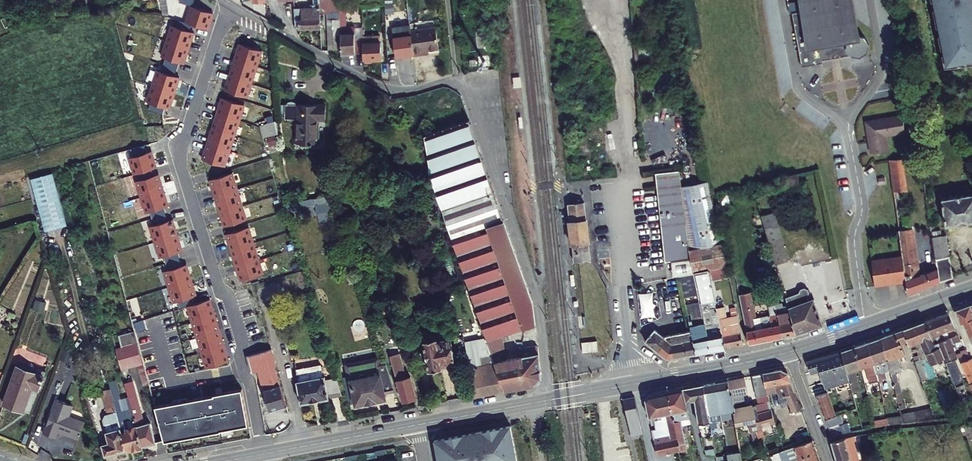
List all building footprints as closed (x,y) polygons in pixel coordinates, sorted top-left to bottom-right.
[(195,20),(207,24),(213,7),(190,0),(185,16),(195,20)] [(319,6),(318,0),(311,0),(311,3),(309,4),(309,7),(294,8),(295,27),(299,26),(299,30),(320,28),(320,18),(319,6)] [(847,0),(791,0),(787,1),(798,65),(819,61),(818,52),(844,47),(849,55),(858,57),(866,52),(867,43),(863,35),(853,33),(847,0)] [(948,57),(966,54),(971,53),(971,0),(938,0),(948,57)] [(382,5),(382,14),(405,13),(405,3),(382,5)] [(341,25),(340,4),(319,6),(320,18),(328,18),(329,42),(339,41),(338,25),(341,25)] [(348,32),(346,4),(340,4),(341,25),(343,53),(361,52),(360,40),(360,37),(354,37),(354,32),(348,32)] [(187,44),(195,20),(185,16),(182,15),(180,22),(171,19),(165,37),(187,44)] [(434,47),(432,25),(407,28),(410,52),(410,53),(418,52),(418,49),(434,47)] [(391,54),(410,52),(407,28),(407,27),(398,28),(399,34),(389,35),(391,54)] [(182,60),(187,44),(165,37),(160,53),(165,54),(178,58),(182,60)] [(379,54),(377,39),(360,40),(361,52),(361,55),(379,54)] [(261,47),(239,40),(234,56),(256,63),(261,47)] [(176,65),(178,58),(165,54),(163,61),(176,65)] [(251,78),(256,63),(234,56),(229,71),(251,78)] [(174,72),(176,65),(163,61),(161,68),(174,72)] [(178,73),(174,72),(161,68),(156,66),(151,82),(173,89),(178,73)] [(246,93),(251,78),(229,71),(224,86),(246,93)] [(522,87),(521,76),(513,77),(514,87),(522,87)] [(168,105),(173,89),(151,82),(146,98),(151,99),(164,103),(168,105)] [(244,100),(222,93),(217,109),(239,116),(244,100)] [(323,114),(323,99),(282,98),(282,113),(295,114),(294,138),(314,138),(315,114),(323,114)] [(162,110),(164,103),(151,99),(149,106),(162,110)] [(235,131),(239,116),(217,109),(213,124),(235,131)] [(499,212),(467,118),(464,111),(421,127),(426,164),(427,170),(447,231),(499,212)] [(275,116),(259,120),(262,132),(276,129),(275,116)] [(867,136),(870,152),(883,150),(881,133),(899,130),(896,116),(868,121),(871,135),(867,136)] [(230,146),(235,131),(213,124),(208,139),(230,146)] [(225,162),(230,146),(208,139),(203,155),(225,162)] [(132,144),(135,151),(148,147),(145,140),(132,144)] [(135,151),(130,153),(135,169),(139,168),(152,164),(157,162),(152,146),(148,147),(135,151)] [(886,148),(893,197),(904,195),(896,146),(886,148)] [(139,168),(141,174),(154,170),(152,164),(139,168)] [(676,165),(652,167),(661,255),(689,252),(686,234),(678,181),(676,165)] [(233,167),(211,174),(216,190),(238,183),(233,167)] [(141,174),(137,176),(142,192),(164,185),(159,169),(154,170),(141,174)] [(53,172),(30,179),(45,231),(67,225),(53,172)] [(718,227),(717,226),(707,176),(678,181),(686,234),(718,227)] [(243,198),(238,183),(216,190),(221,205),(243,198)] [(169,200),(164,185),(142,192),(147,207),(151,206),(164,202),(169,200)] [(954,190),(941,192),(946,220),(956,218),(957,220),(966,218),(966,216),(971,215),(971,186),(960,189),(960,187),(953,188),(954,190)] [(329,187),(308,192),(313,208),(333,201),(329,187)] [(937,275),(935,262),(914,269),(904,195),(893,197),(901,253),(904,275),(906,287),(937,275)] [(583,214),(581,197),(565,199),(566,207),(567,215),(565,216),(568,239),(569,239),(571,256),(577,255),(587,254),(585,238),(587,238),(584,214),(583,214)] [(248,214),(243,198),(221,205),(226,220),(248,214)] [(166,208),(164,202),(151,206),(153,212),(166,208)] [(772,207),(759,211),(773,260),(786,256),(772,207)] [(153,212),(155,219),(168,215),(166,208),(153,212)] [(530,307),(529,301),(499,212),(447,231),(482,330),(499,381),(531,375),(536,368),(533,337),(506,339),(496,311),(530,307)] [(155,219),(151,220),(156,236),(178,229),(173,214),(168,215),(155,219)] [(250,221),(228,228),(233,243),(255,236),(250,221)] [(935,262),(937,275),(950,271),(943,228),(935,230),(934,223),(929,223),(935,262)] [(699,305),(707,344),(721,341),(715,315),(706,268),(705,262),(724,258),(721,242),(718,227),(686,234),(689,252),(691,264),(695,287),(699,305)] [(182,245),(178,229),(156,236),(161,252),(165,251),(178,247),(182,245)] [(259,251),(255,236),(233,243),(237,258),(259,251)] [(180,253),(178,247),(165,251),(167,257),(180,253)] [(242,274),(264,267),(259,251),(237,258),(242,274)] [(167,257),(169,264),(182,259),(180,253),(167,257)] [(904,275),(901,253),(890,255),(890,258),(884,259),(883,253),(870,255),(874,280),(887,277),(887,274),(893,273),(897,276),(904,275)] [(169,264),(165,265),(169,281),(191,274),(186,258),(182,259),(169,264)] [(706,268),(725,265),(724,258),(705,262),(706,268)] [(691,264),(680,267),(685,289),(691,288),(695,287),(691,264)] [(685,289),(680,267),(675,268),(680,290),(685,289)] [(847,291),(842,268),(821,273),(824,286),(829,284),(832,294),(847,291)] [(196,290),(191,274),(169,281),(174,297),(179,295),(192,291),(196,290)] [(802,280),(807,304),(813,320),(823,317),(816,288),(811,289),(810,285),(813,281),(812,278),(808,275),(804,276),(802,280)] [(813,320),(807,304),(802,280),(788,283),(792,297),(788,298),(788,299),(789,302),(796,326),(813,320)] [(738,286),(742,303),(754,300),(750,283),(738,286)] [(194,298),(192,291),(179,295),(181,302),(187,300),(194,298)] [(653,316),(652,292),(638,293),(639,317),(653,316)] [(209,293),(194,298),(187,300),(192,315),(214,309),(209,293)] [(779,330),(796,326),(789,302),(780,305),(779,302),(777,295),(771,297),(774,306),(779,330)] [(742,303),(747,323),(759,320),(754,300),(742,303)] [(690,332),(694,347),(707,344),(699,305),(685,308),(690,332)] [(750,337),(779,330),(774,306),(761,309),(763,319),(759,320),(747,323),(750,337)] [(533,337),(530,307),(496,311),(506,339),(533,337)] [(971,307),(957,312),(962,324),(964,323),(971,342),(971,307)] [(219,324),(214,309),(192,315),(197,331),(219,324)] [(715,315),(721,341),(740,338),(740,335),(738,329),(737,324),(727,326),(724,313),(715,315)] [(958,330),(952,314),(928,324),(937,345),(940,344),(949,340),(946,334),(958,330)] [(640,333),(661,353),(694,347),(690,332),(670,336),(651,321),(640,333)] [(223,339),(219,324),(197,331),(202,345),(223,339)] [(937,345),(928,324),(907,332),(911,344),(912,347),(921,344),(943,387),(956,383),(946,363),(948,362),(940,344),(937,345)] [(436,331),(435,329),(423,332),(429,362),(441,360),(441,357),(454,355),(448,328),(436,331)] [(475,331),(462,334),(471,387),(486,384),(489,380),(487,368),(482,368),(475,331)] [(911,344),(907,332),(884,340),(889,362),(893,375),(903,373),(900,361),(906,359),(904,346),(911,344)] [(960,336),(949,340),(940,344),(948,362),(955,359),(958,358),(954,346),(962,343),(960,336)] [(228,353),(223,339),(202,345),(206,360),(228,353)] [(269,340),(245,347),(249,362),(249,361),(249,359),(258,356),(259,361),(271,399),(285,396),(273,357),(274,356),(269,340)] [(596,340),(581,341),(582,352),(597,351),(596,340)] [(889,362),(884,340),(871,345),(879,377),(881,383),(885,382),(883,375),(885,375),(882,364),(889,362)] [(116,347),(120,361),(142,355),(138,342),(116,347)] [(405,368),(399,342),(389,344),(400,393),(414,390),(409,367),(405,368)] [(879,377),(871,345),(858,349),(863,369),(869,368),(873,379),(879,377)] [(356,370),(352,350),(345,351),(353,394),(382,389),(381,383),(392,381),(384,355),(376,357),(375,346),(368,347),(371,368),(356,370)] [(858,349),(844,353),(845,356),(849,371),(852,382),(855,395),(861,393),(856,371),(863,369),(858,349)] [(324,370),(321,354),(297,359),(299,371),(297,371),(301,393),(341,386),(335,368),(324,370)] [(828,361),(827,358),(824,359),(831,377),(849,371),(845,356),(828,361)] [(971,376),(971,358),(962,362),(969,378),(971,376)] [(36,381),(41,369),(16,359),(2,395),(21,403),(30,379),(36,381)] [(831,377),(824,359),(811,363),(814,373),(823,371),(827,383),(832,381),(831,377)] [(964,380),(955,359),(948,362),(946,363),(956,383),(964,380)] [(789,371),(784,368),(763,373),(766,387),(776,385),(780,396),(787,394),(791,408),(800,406),(793,387),(789,371)] [(826,383),(828,388),(852,382),(849,371),(831,377),(832,381),(827,383),(826,383)] [(766,387),(763,373),(750,376),(755,396),(757,395),(757,397),(768,394),(766,387)] [(748,394),(744,377),(728,381),(735,409),(746,407),(743,395),(748,394)] [(103,414),(108,433),(101,435),(104,446),(125,440),(120,420),(117,410),(111,387),(109,380),(101,382),(109,412),(103,414)] [(205,388),(154,398),(162,426),(177,423),(178,429),(247,415),(241,380),(212,386),(213,387),(214,392),(206,394),(205,388)] [(964,383),(969,394),(971,393),(971,386),(970,380),(964,383)] [(736,426),(727,381),(716,383),(723,424),(727,424),(728,428),(736,426)] [(723,424),(716,383),(702,386),(711,429),(718,430),(718,425),(723,424)] [(964,383),(957,386),(962,397),(969,394),(964,383)] [(92,406),(99,404),(94,384),(87,386),(92,406)] [(124,409),(118,386),(111,387),(117,410),(124,409)] [(711,429),(702,386),(682,390),(685,404),(692,403),(697,426),(703,425),(704,430),(711,429)] [(685,404),(682,390),(666,394),(680,452),(686,450),(682,428),(692,425),(685,404)] [(839,420),(829,390),(818,394),(829,424),(839,420)] [(66,407),(69,397),(52,391),(39,425),(52,430),(55,423),(76,431),(82,414),(66,407)] [(633,393),(622,396),(631,439),(637,437),(643,436),(633,393)] [(680,452),(666,394),(640,399),(645,420),(662,417),(667,440),(655,443),(652,432),(648,433),(654,459),(680,452)] [(759,404),(770,401),(768,394),(757,397),(759,404)] [(138,401),(131,403),(135,416),(140,435),(153,431),(148,411),(142,413),(138,401)] [(760,426),(775,421),(770,401),(759,404),(753,405),(758,426),(755,427),(758,438),(763,437),(760,426)] [(749,422),(753,439),(758,438),(755,427),(758,426),(753,405),(746,407),(735,409),(737,424),(749,422)] [(140,435),(135,416),(120,420),(125,440),(131,439),(132,440),(133,439),(134,441),(140,440),(139,436),(140,436),(140,435)] [(163,432),(178,429),(177,423),(162,426),(163,432)] [(434,439),(438,460),(517,460),(510,425),(434,439)] [(852,437),(830,443),(835,460),(858,460),(852,437)] [(817,453),(813,441),(780,452),(783,460),(796,460),(817,453)] [(817,453),(796,460),(820,460),(817,453)]
